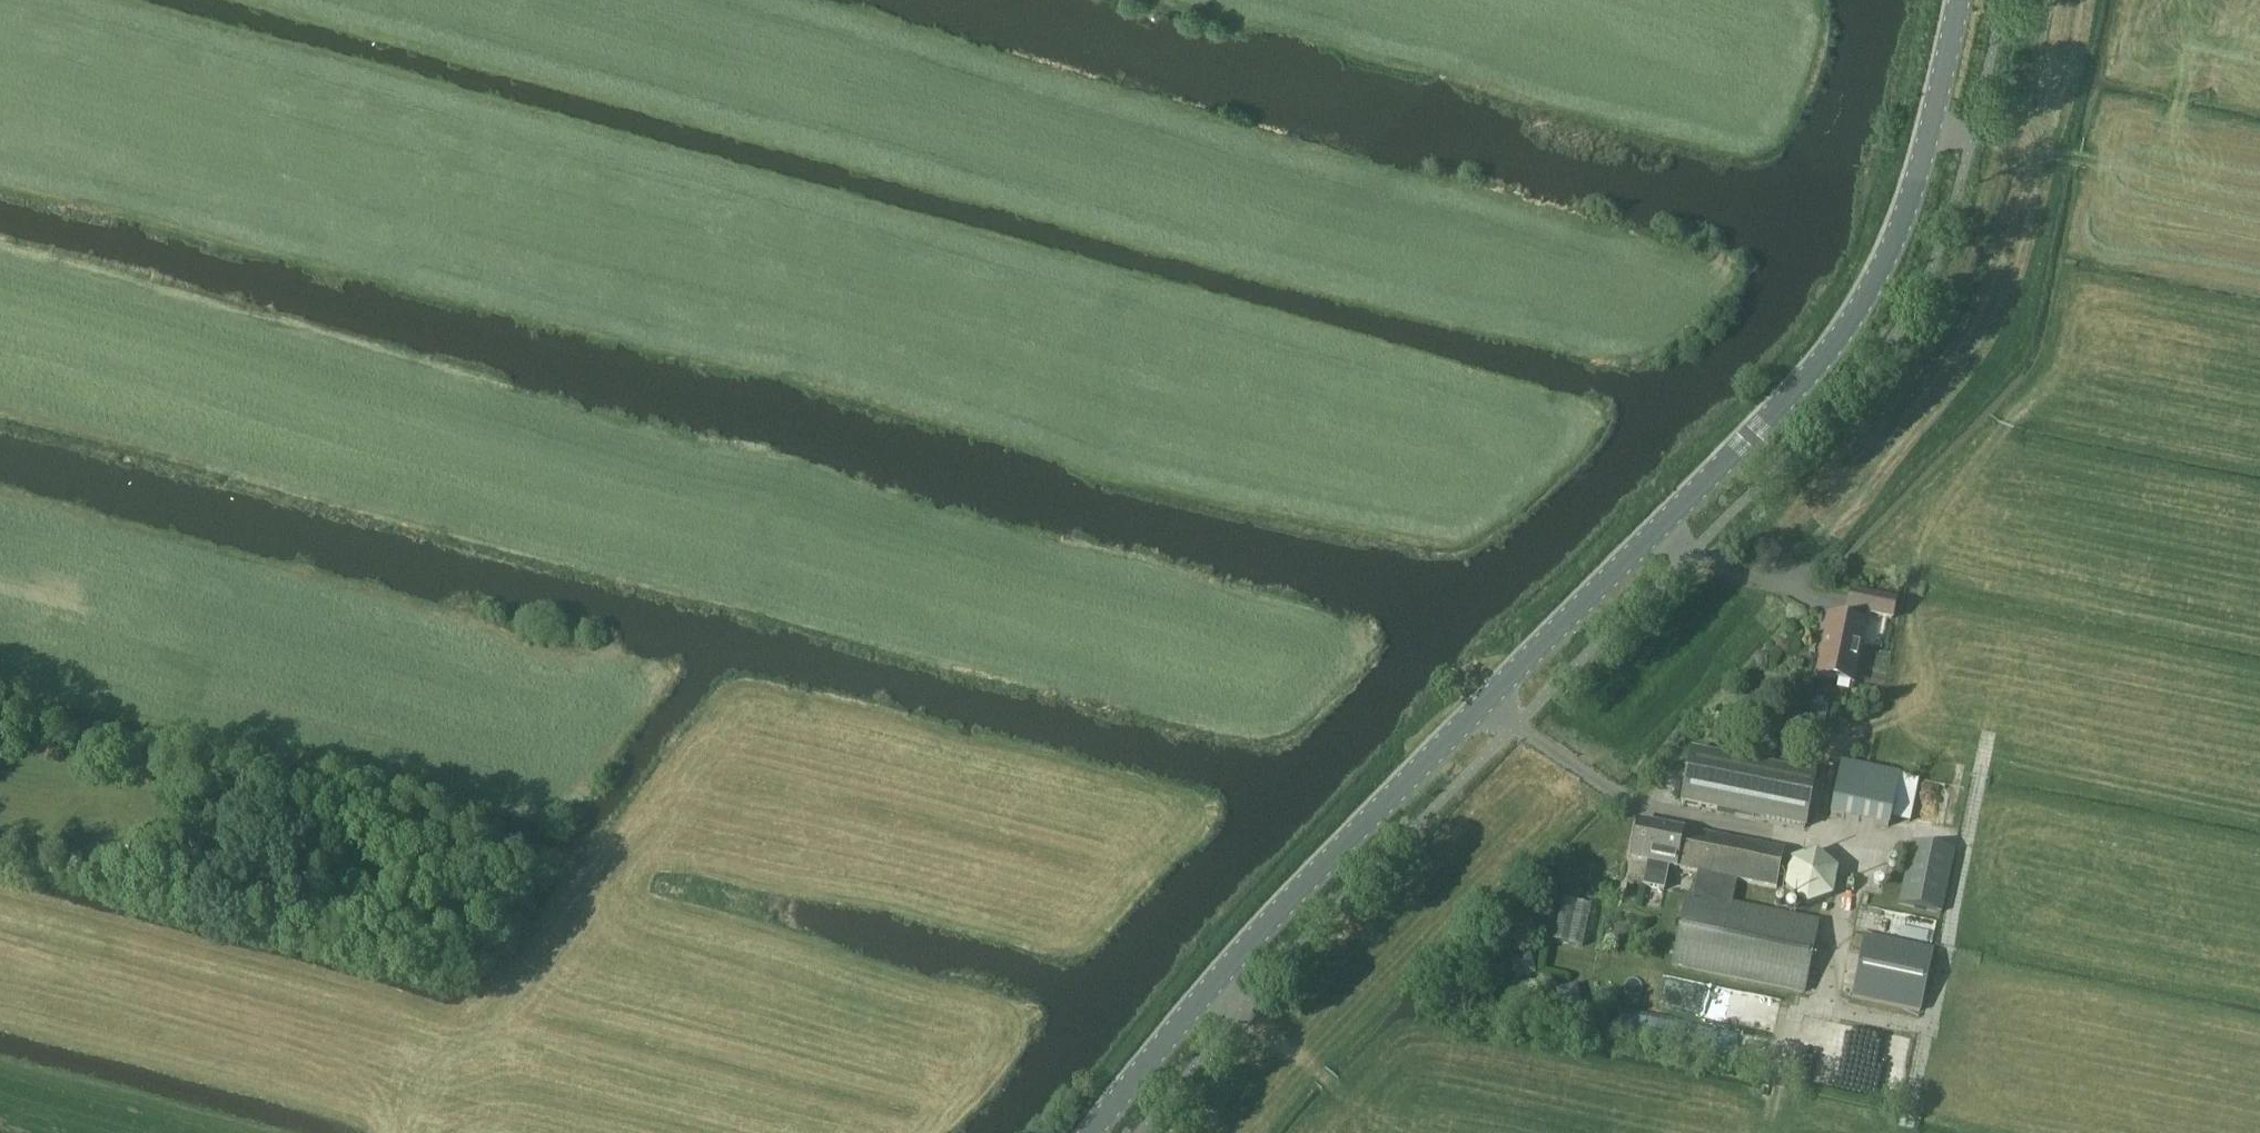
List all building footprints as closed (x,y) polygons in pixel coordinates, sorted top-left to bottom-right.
[(1890,617),(1893,600),(1850,591),(1846,609),(1848,609),(1846,620),(1826,616),(1815,675),(1852,682),(1866,613),(1890,617)] [(1771,761),(1774,745),(1760,743),(1757,759),(1771,761)] [(1682,801),(1806,826),(1816,774),(1692,749),(1682,801)] [(1899,773),(1868,767),(1842,762),(1832,814),(1889,825),(1899,773)] [(1649,861),(1645,883),(1644,886),(1663,889),(1668,865),(1699,871),(1694,895),(1687,894),(1673,964),(1805,991),(1819,921),(1732,903),(1737,879),(1776,887),(1784,850),(1640,821),(1632,857),(1649,861)] [(1941,911),(1954,849),(1913,841),(1901,902),(1941,911)] [(1786,856),(1793,890),(1804,888),(1808,902),(1839,895),(1829,847),(1786,856)] [(1588,941),(1593,900),(1563,896),(1558,937),(1588,941)] [(1920,1010),(1933,951),(1865,937),(1853,996),(1920,1010)]
